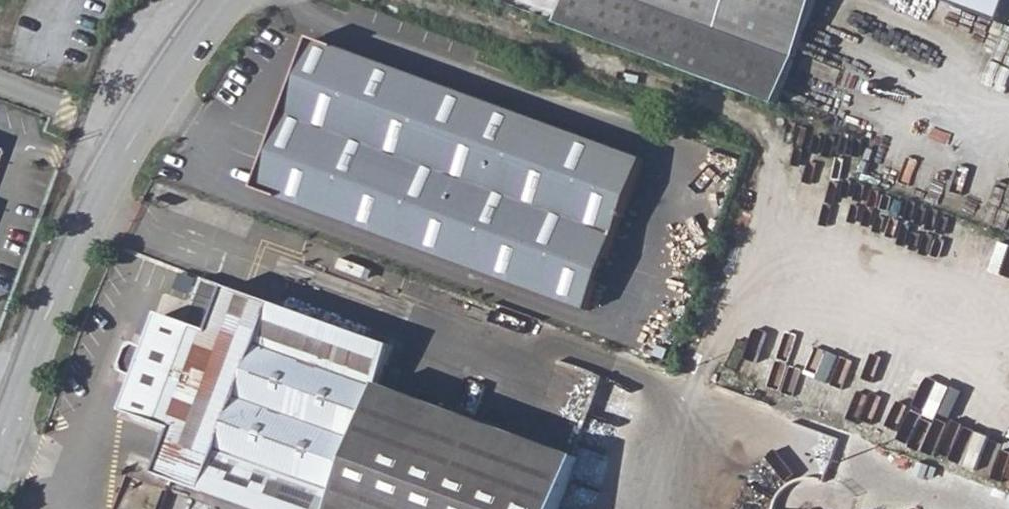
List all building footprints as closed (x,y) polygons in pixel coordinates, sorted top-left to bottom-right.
[(727,0),(567,0),(558,23),(699,75),(727,0)] [(774,102),(812,0),(727,0),(699,75),(774,102)] [(644,163),(528,120),(508,112),(314,39),(259,187),(590,311),(644,163)] [(508,112),(528,120),(532,106),(513,99),(508,112)] [(204,278),(187,322),(213,332),(230,287),(204,278)] [(262,508),(335,508),(380,383),(394,345),(230,287),(213,332),(187,322),(164,315),(150,349),(140,346),(129,349),(125,363),(128,372),(139,376),(127,411),(177,429),(161,473),(262,508)] [(380,383),(335,508),(560,508),(580,454),(380,383)]
